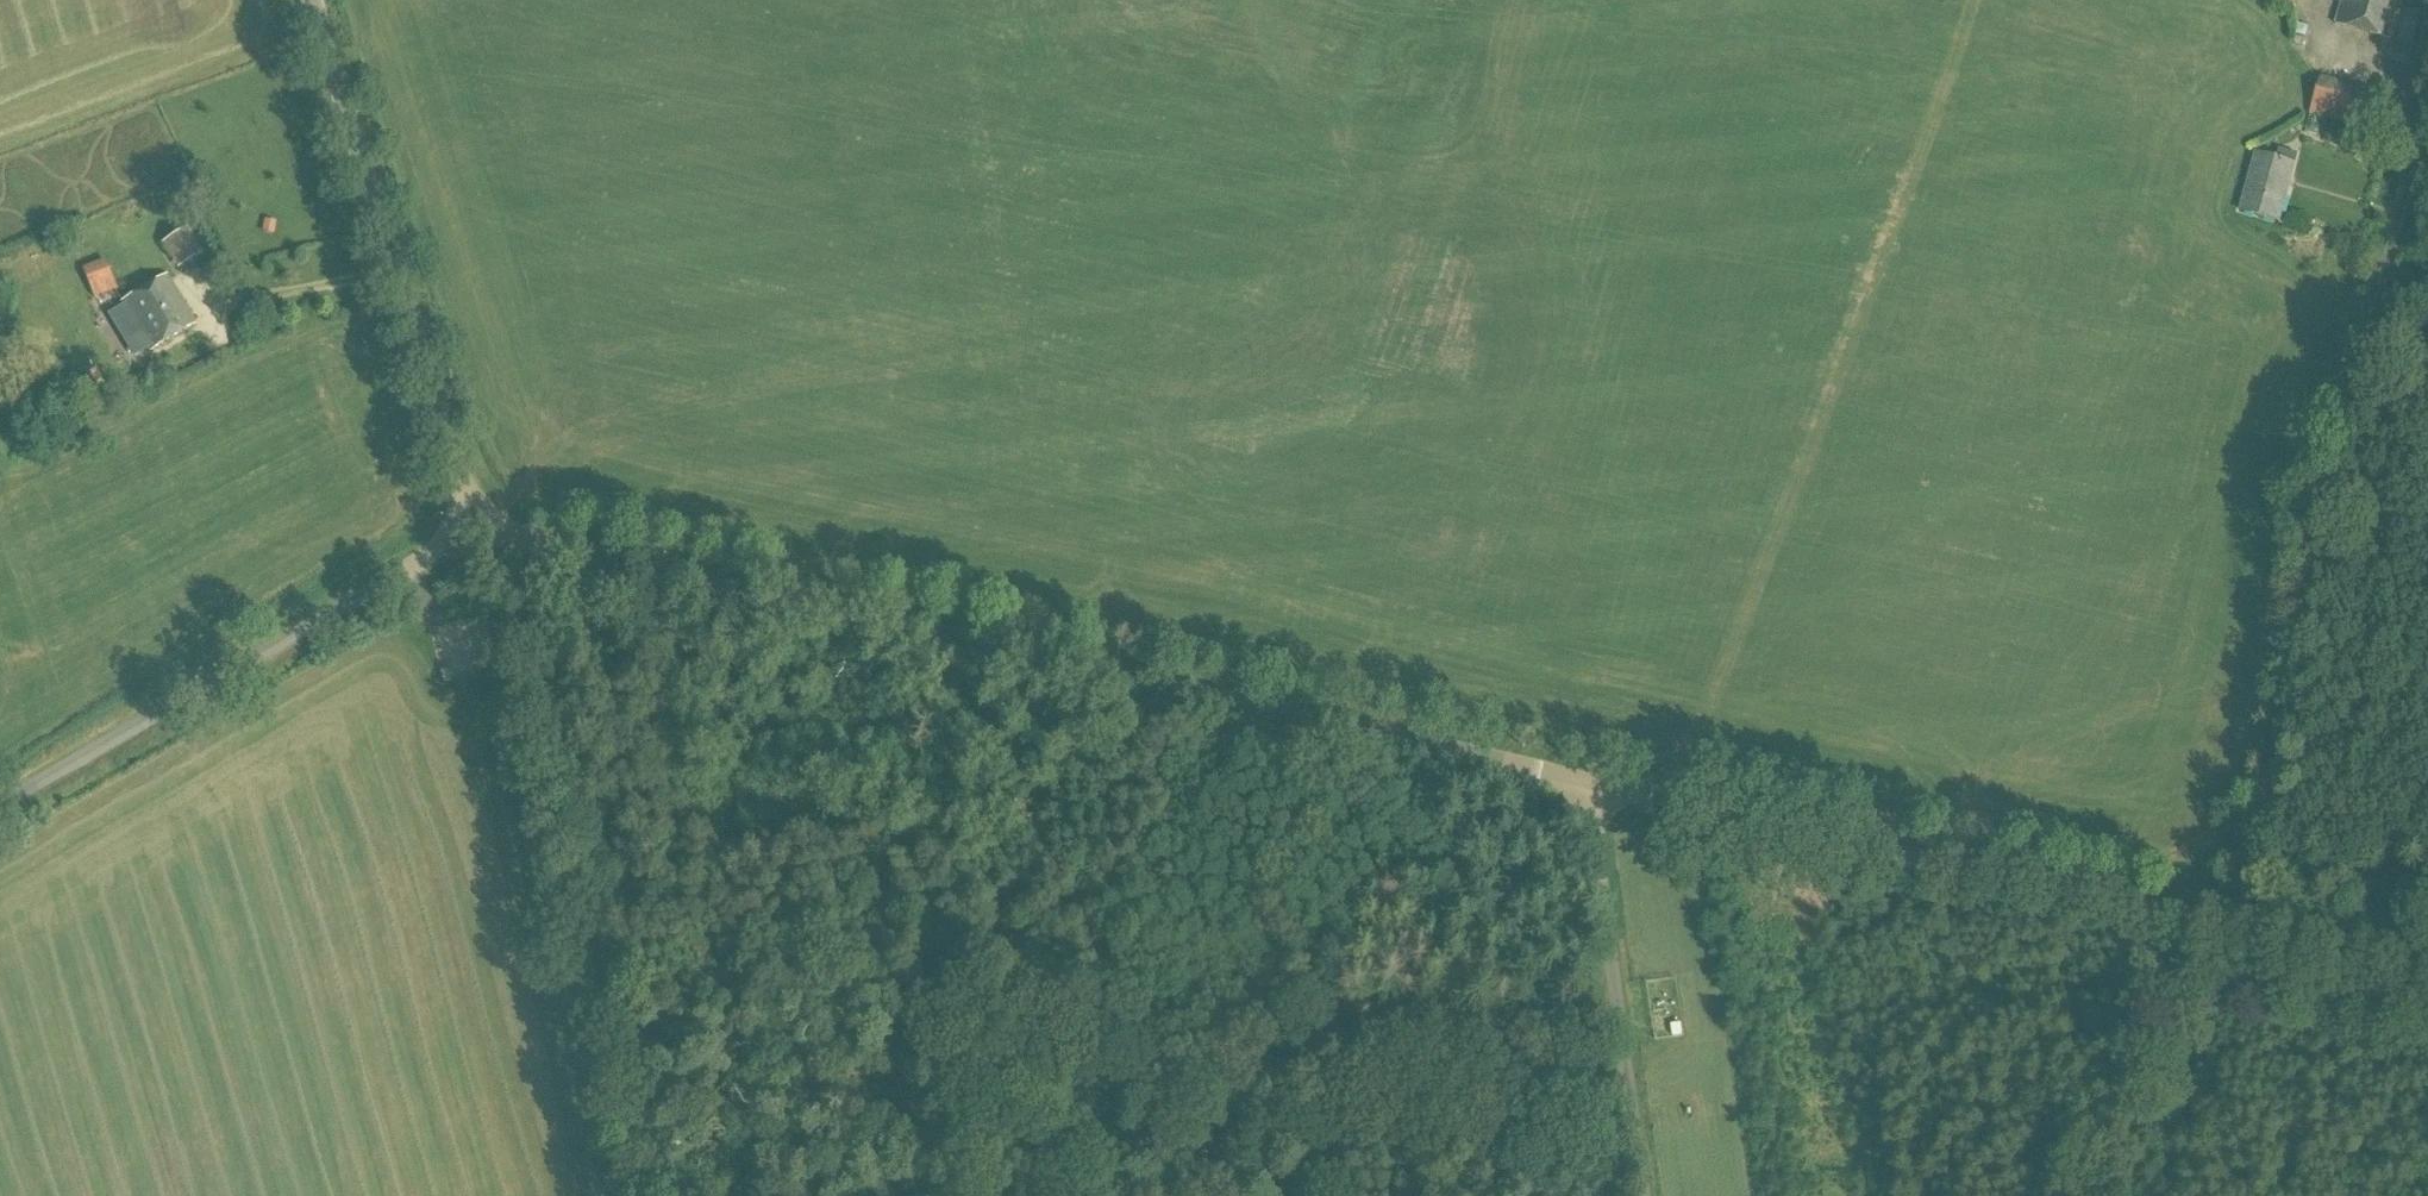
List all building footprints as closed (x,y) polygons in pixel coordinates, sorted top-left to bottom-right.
[(2393,40),(2404,0),(2342,0),(2335,24),(2393,40)] [(2377,91),(2322,75),(2310,113),(2367,131),(2377,91)] [(2256,154),(2240,211),(2279,221),(2295,164),(2294,164),(2297,154),(2280,150),(2277,159),(2256,154)] [(159,248),(174,271),(197,256),(183,233),(159,248)] [(105,258),(82,267),(95,299),(118,289),(105,258)] [(151,350),(196,323),(167,275),(122,303),(151,350)]
